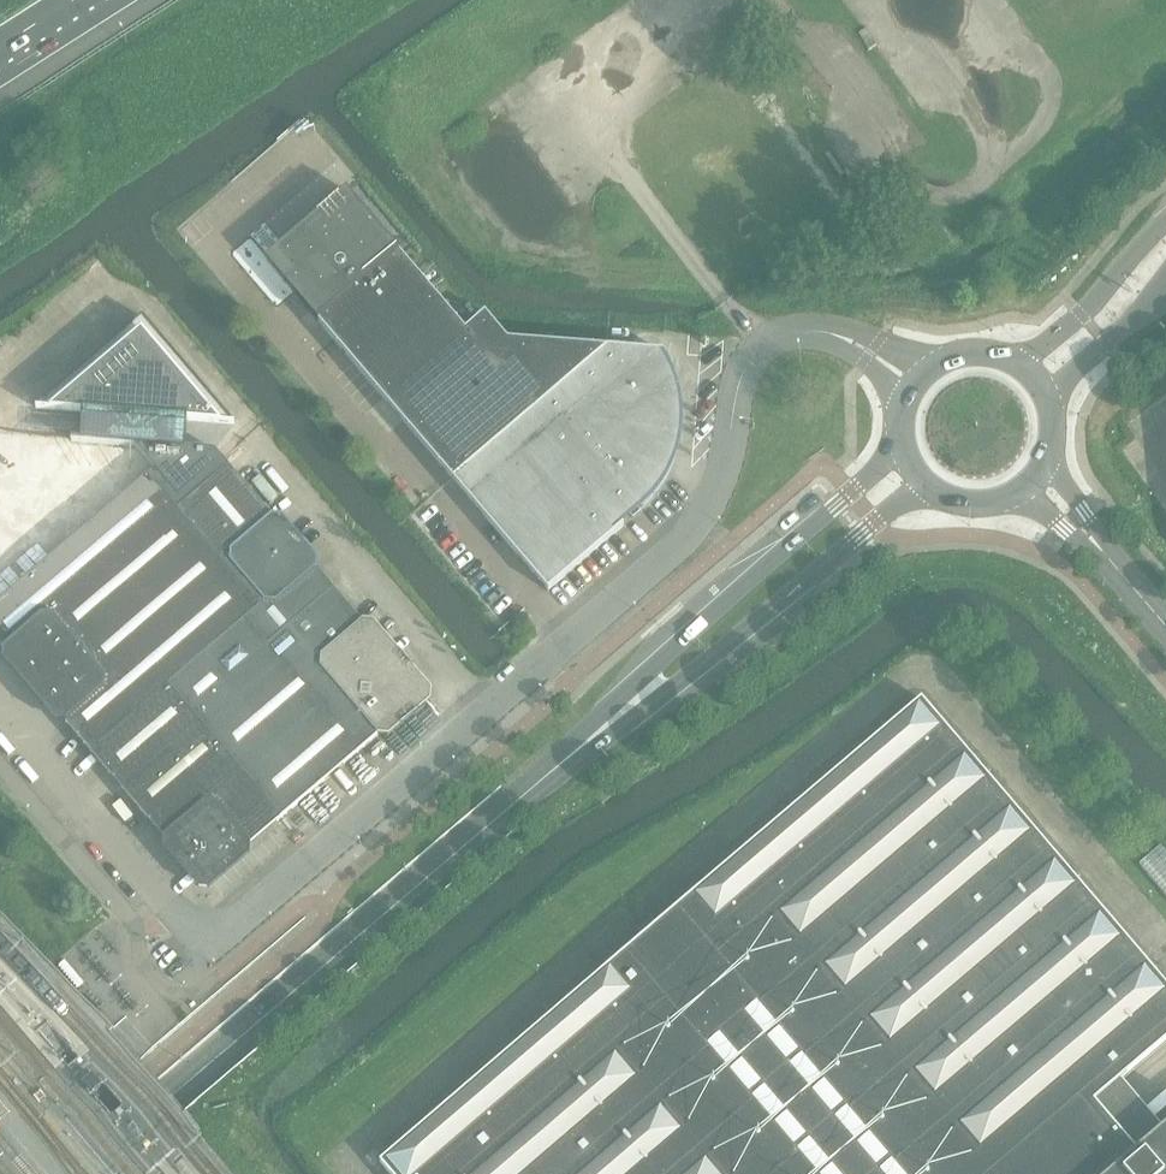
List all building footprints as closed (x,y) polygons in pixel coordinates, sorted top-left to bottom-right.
[(671,398),(667,383),(662,370),(655,358),(663,353),(508,341),(485,314),(465,331),(346,192),(268,259),(264,255),(262,257),(547,591),(624,526),(618,519),(627,512),(632,519),(641,511),(635,505),(645,494),(654,483),(655,481),(663,469),(668,455),(672,441),(674,427),(673,412),(671,398)] [(228,417),(143,317),(36,408),(36,409),(82,413),(80,440),(186,448),(188,421),(234,425),(228,417)] [(149,479),(177,511),(229,467),(214,450),(186,448),(80,440),(0,433),(0,606),(149,479)] [(271,517),(229,467),(177,511),(257,605),(242,617),(267,646),(333,590),(317,570),(318,559),(282,517),(271,517)] [(242,617),(257,605),(177,511),(149,479),(0,606),(0,646),(3,650),(22,635),(36,652),(36,653),(37,653),(34,687),(68,689),(68,690),(83,707),(65,723),(88,749),(165,684),(242,617)] [(373,624),(362,623),(333,590),(267,646),(242,617),(165,684),(280,819),(377,737),(389,737),(430,702),(431,691),(373,624)] [(280,819),(165,684),(88,749),(163,837),(162,846),(198,890),(208,891),(250,856),(251,844),(280,819)] [(1136,1152),(1115,1128),(1130,1116),(1109,1088),(1165,1039),(1165,984),(921,699),(379,1163),(389,1173),(1165,1173),(1165,1126),(1136,1152)]
